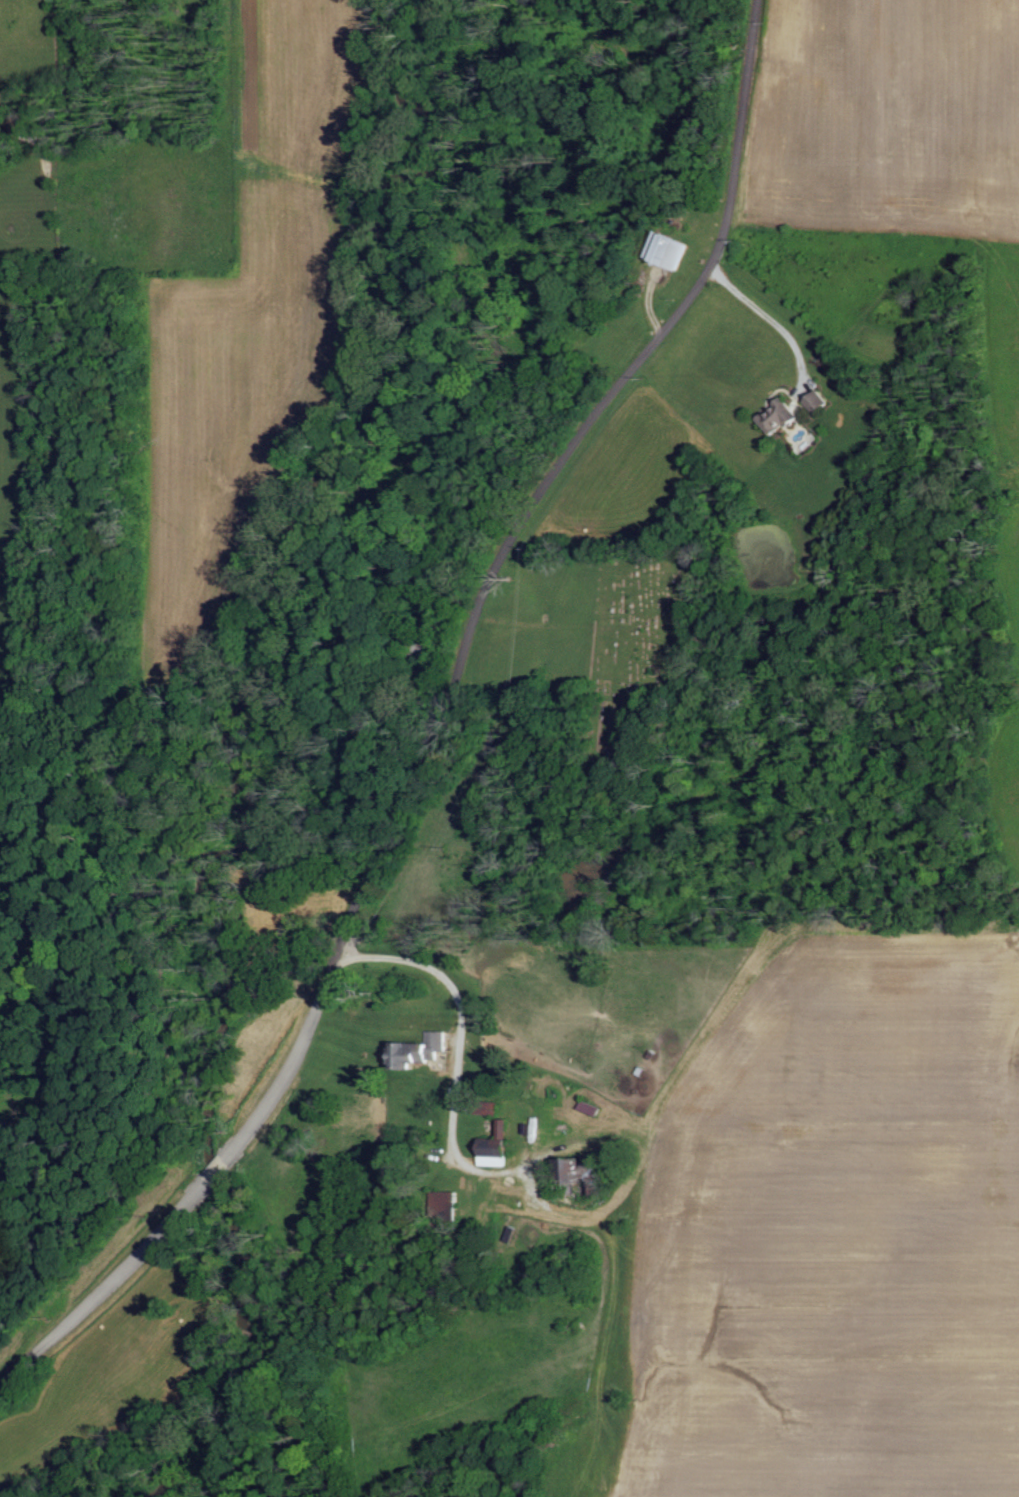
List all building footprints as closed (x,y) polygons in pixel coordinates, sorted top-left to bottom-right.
[(696,242),(664,229),(652,258),(683,271),(696,242)] [(818,415),(832,405),(821,390),(807,400),(818,415)] [(761,421),(777,436),(788,424),(793,429),(805,416),(784,397),(761,421)] [(423,1070),(423,1061),(443,1062),(444,1052),(450,1053),(450,1032),(430,1031),(429,1044),(405,1043),(404,1069),(423,1070)] [(503,1139),(512,1140),(513,1120),(504,1120),(503,1139)] [(487,1166),(512,1167),(513,1148),(488,1147),(487,1166)] [(606,1158),(564,1163),(567,1185),(589,1182),(589,1180),(597,1179),(599,1196),(610,1195),(606,1158)] [(433,1192),(432,1210),(462,1212),(463,1193),(433,1192)]
